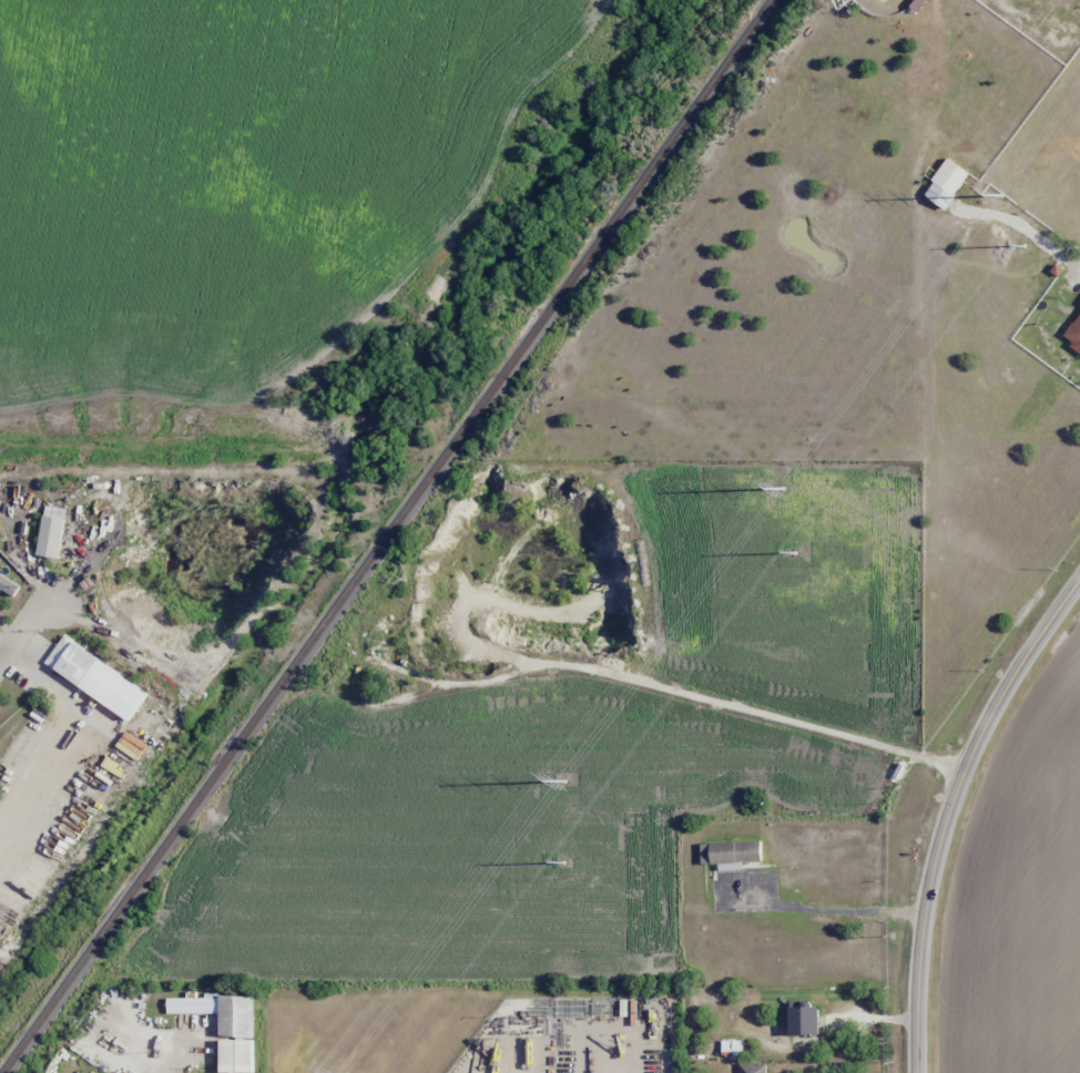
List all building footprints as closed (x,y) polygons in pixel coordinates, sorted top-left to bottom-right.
[(920,134),(929,141),(936,132),(927,124),(920,134)] [(942,209),(968,175),(947,159),(921,193),(942,209)] [(63,509),(41,506),(35,557),(57,560),(63,509)] [(80,645),(147,693),(129,718),(61,671),(80,645)] [(715,846),(763,844),(764,862),(716,865),(715,846)] [(257,1042),(225,1042),(225,1000),(257,1000),(257,1042)] [(795,1010),(824,1010),(824,1036),(795,1036),(795,1010)] [(737,1065),(737,1072),(764,1072),(764,1065),(737,1065)]
